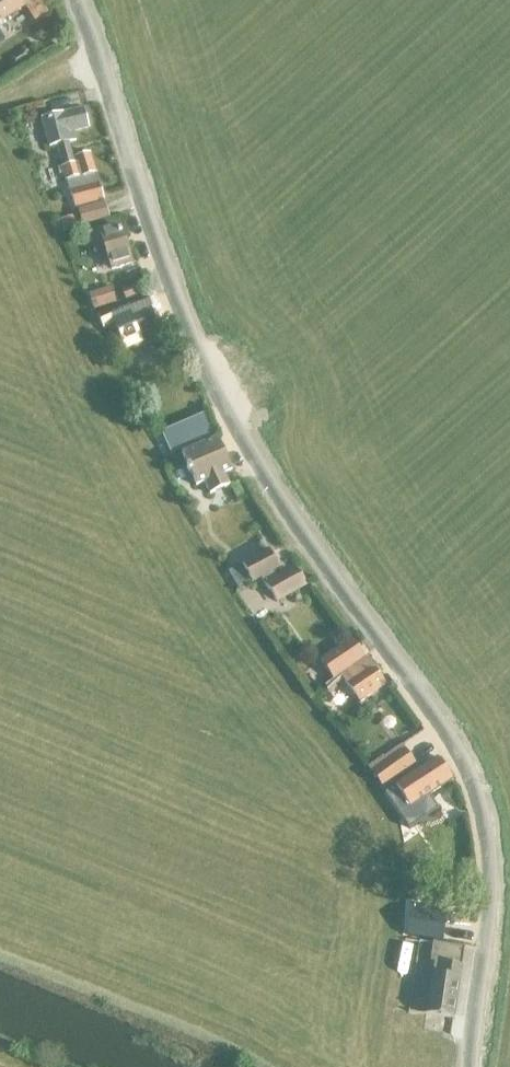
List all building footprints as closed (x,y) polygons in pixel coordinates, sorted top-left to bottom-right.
[(24,7),(33,22),(48,13),(39,0),(0,0),(0,23),(24,7)] [(24,51),(11,58),(16,67),(29,59),(24,51)] [(84,107),(61,113),(41,119),(49,147),(57,145),(63,167),(61,167),(65,179),(66,179),(74,206),(103,199),(89,153),(75,157),(76,163),(73,164),(67,142),(76,140),(73,131),(89,127),(84,107)] [(76,215),(59,220),(62,232),(79,227),(76,215)] [(97,229),(86,233),(93,255),(105,251),(111,270),(131,263),(117,222),(97,229)] [(125,300),(141,293),(138,286),(122,293),(125,300)] [(110,288),(88,295),(93,310),(114,303),(110,288)] [(145,293),(96,314),(102,328),(113,323),(125,352),(143,345),(138,335),(159,326),(145,293)] [(202,415),(161,434),(172,457),(213,438),(202,415)] [(224,473),(232,470),(217,438),(181,454),(196,486),(204,482),(209,494),(229,485),(224,473)] [(239,486),(231,489),(235,499),(243,495),(239,486)] [(268,551),(230,573),(240,591),(261,579),(272,572),(278,568),(268,551)] [(277,603),(307,585),(294,567),(275,578),(272,572),(261,579),(264,585),(277,603)] [(350,640),(320,661),(334,679),(340,675),(365,657),(351,639),(350,640)] [(384,684),(365,657),(340,675),(345,683),(359,702),(384,684)] [(334,679),(325,686),(330,693),(345,683),(340,675),(334,679)] [(369,769),(370,770),(383,787),(414,764),(401,746),(369,769)] [(395,787),(384,795),(409,831),(436,813),(425,797),(452,779),(437,757),(394,786),(395,787)] [(412,911),(408,937),(443,942),(447,916),(412,911)] [(433,963),(426,1015),(453,1019),(463,948),(432,944),(429,962),(433,963)]
